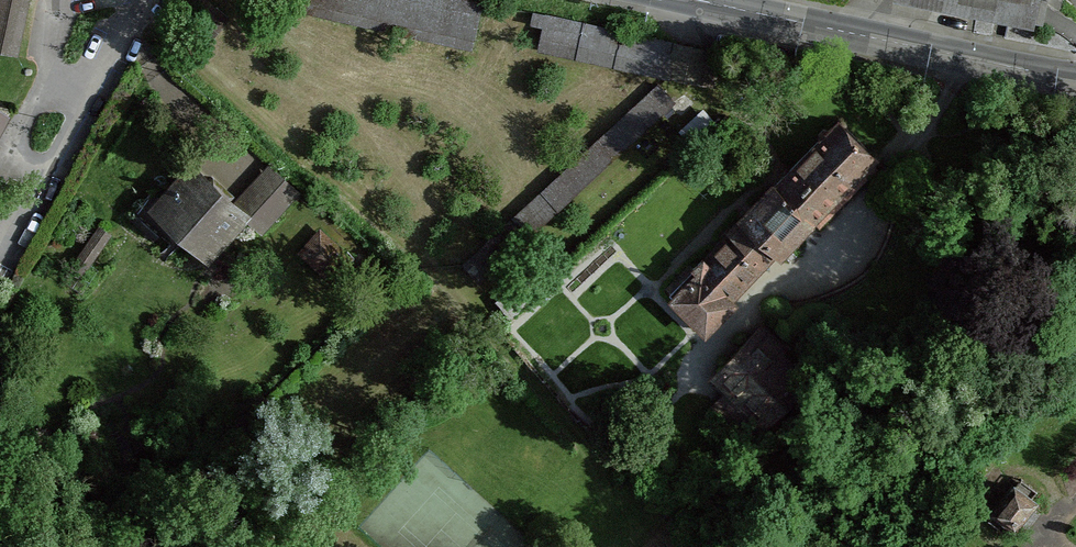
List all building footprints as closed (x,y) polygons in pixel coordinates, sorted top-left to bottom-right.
[(20,56),(29,0),(0,0),(0,53),(20,56)] [(288,11),(469,52),(480,4),(461,0),(290,0),(288,11)] [(895,6),(1036,27),(1040,0),(896,0),(895,6)] [(707,51),(532,13),(529,26),(543,29),(538,49),(700,84),(707,51)] [(658,84),(462,264),(478,281),(674,101),(658,84)] [(12,119),(0,112),(0,138),(12,119)] [(879,165),(837,123),(662,295),(703,337),(879,165)] [(188,166),(146,211),(207,268),(249,223),(233,207),(188,166)] [(233,207),(249,223),(266,239),(304,198),(270,167),(233,207)] [(99,223),(76,259),(89,267),(111,231),(99,223)] [(322,231),(298,254),(323,280),(347,256),(322,231)] [(766,326),(706,383),(765,444),(824,388),(766,326)] [(1016,486),(990,519),(1016,539),(1042,506),(1016,486)]
